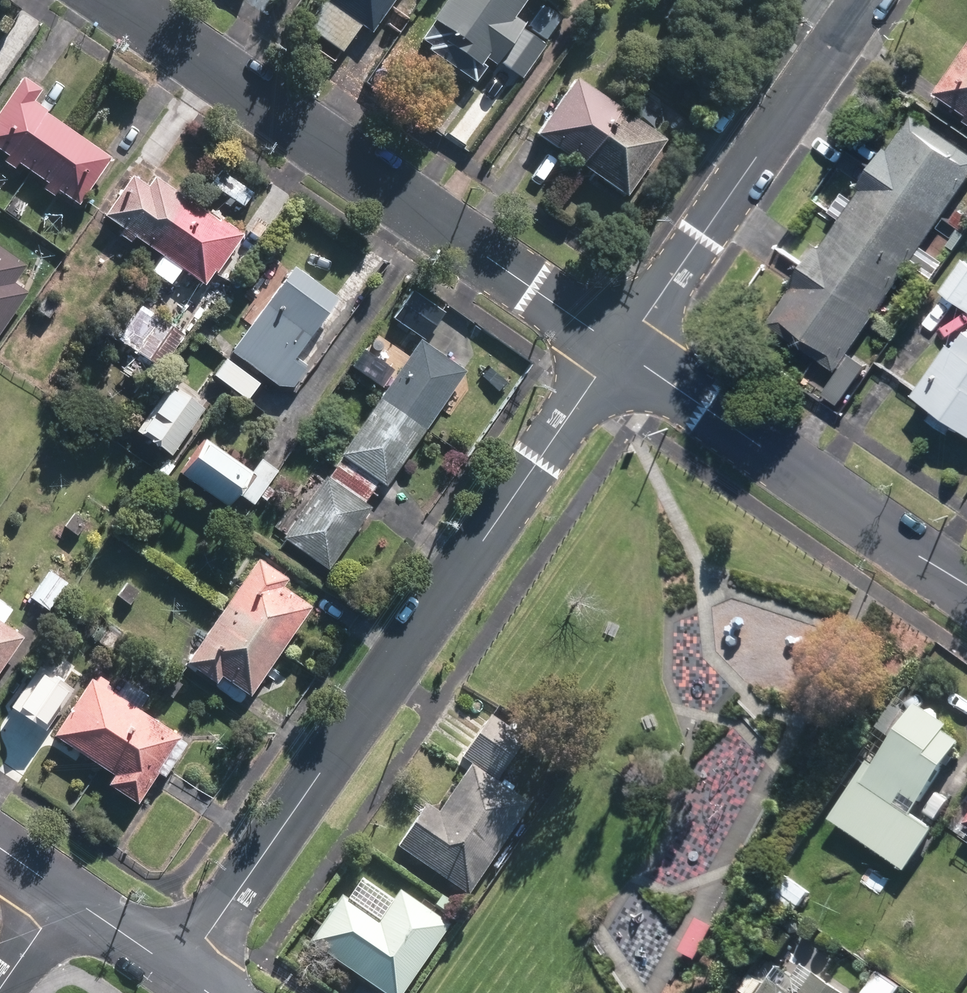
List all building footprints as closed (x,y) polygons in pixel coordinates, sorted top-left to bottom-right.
[(303,23),(340,48),(358,20),(369,28),(388,0),(319,0),(303,23)] [(428,21),(420,33),(432,41),(428,47),(476,80),(488,63),(493,56),(522,76),(543,45),(520,29),(522,27),(511,19),(525,0),(443,0),(428,21)] [(936,84),(966,106),(966,39),(936,84)] [(64,118),(44,104),(46,102),(32,91),(40,79),(21,66),(0,95),(0,144),(29,165),(64,118)] [(537,135),(581,165),(621,109),(576,78),(537,135)] [(943,208),(966,172),(966,142),(912,104),(873,160),(943,208)] [(621,109),(581,165),(626,197),(666,140),(621,109)] [(64,118),(29,165),(76,199),(111,152),(64,118)] [(839,209),(908,257),(943,208),(873,160),(839,209)] [(150,239),(186,189),(152,165),(145,174),(130,164),(100,204),(150,239)] [(186,189),(150,239),(201,276),(211,262),(213,263),(241,225),(217,208),(216,210),(186,189)] [(960,206),(952,218),(966,228),(966,211),(960,206)] [(806,258),(875,306),(908,257),(839,209),(806,258)] [(29,292),(15,283),(28,264),(0,245),(0,334),(29,292)] [(963,255),(941,287),(966,305),(966,258),(963,255)] [(836,363),(875,306),(806,258),(766,315),(836,363)] [(295,386),(308,369),(296,359),(341,297),(295,264),(232,349),(278,382),(295,386)] [(222,285),(205,308),(214,314),(231,291),(222,285)] [(391,315),(423,337),(442,309),(411,287),(391,315)] [(48,309),(53,301),(38,291),(33,299),(48,309)] [(161,368),(185,335),(160,317),(136,351),(143,356),(156,365),(161,368)] [(898,329),(881,318),(876,325),(893,337),(898,329)] [(957,342),(952,338),(916,390),(938,406),(932,415),(952,428),(958,419),(966,426),(966,328),(957,342)] [(376,393),(423,425),(462,367),(416,336),(376,393)] [(851,351),(824,390),(840,402),(867,361),(851,351)] [(260,383),(225,357),(212,375),(247,401),(260,383)] [(172,454),(206,408),(172,383),(138,429),(172,454)] [(382,484),(423,425),(376,393),(336,451),(340,454),(333,464),(368,489),(375,479),(382,484)] [(178,470),(226,504),(236,490),(252,501),(276,467),(258,454),(249,467),(203,435),(178,470)] [(173,463),(163,456),(156,466),(165,473),(173,463)] [(361,500),(368,489),(333,464),(326,475),(322,472),(278,535),(324,567),(367,504),(361,500)] [(72,510),(62,522),(75,533),(85,520),(72,510)] [(218,607),(278,648),(310,603),(280,583),(285,576),(255,555),(218,607)] [(47,606),(66,580),(49,567),(29,594),(47,606)] [(123,581),(114,593),(128,603),(136,590),(123,581)] [(247,692),(278,648),(218,607),(182,658),(213,680),(219,672),(247,692)] [(21,633),(0,619),(0,663),(21,633)] [(121,634),(107,625),(97,639),(110,649),(121,634)] [(33,647),(0,697),(0,727),(25,744),(72,672),(33,647)] [(88,674),(50,732),(110,771),(104,781),(134,800),(179,733),(88,674)] [(871,753),(832,812),(909,863),(937,822),(898,796),(905,785),(922,797),(965,734),(949,724),(953,717),(919,695),(878,757),(871,753)] [(393,847),(465,896),(528,804),(493,780),(522,736),(488,714),(459,757),(468,763),(436,810),(424,802),(393,847)] [(811,891),(785,873),(771,893),(797,911),(811,891)] [(380,992),(399,992),(447,924),(397,889),(375,920),(338,894),(305,942),(380,992)] [(717,926),(700,918),(683,951),(700,959),(717,926)] [(819,971),(804,992),(851,992),(819,971)] [(882,971),(867,992),(902,992),(906,987),(882,971)] [(768,982),(756,973),(744,989),(750,992),(760,992),(768,982)] [(774,976),(763,992),(798,992),(774,976)]
